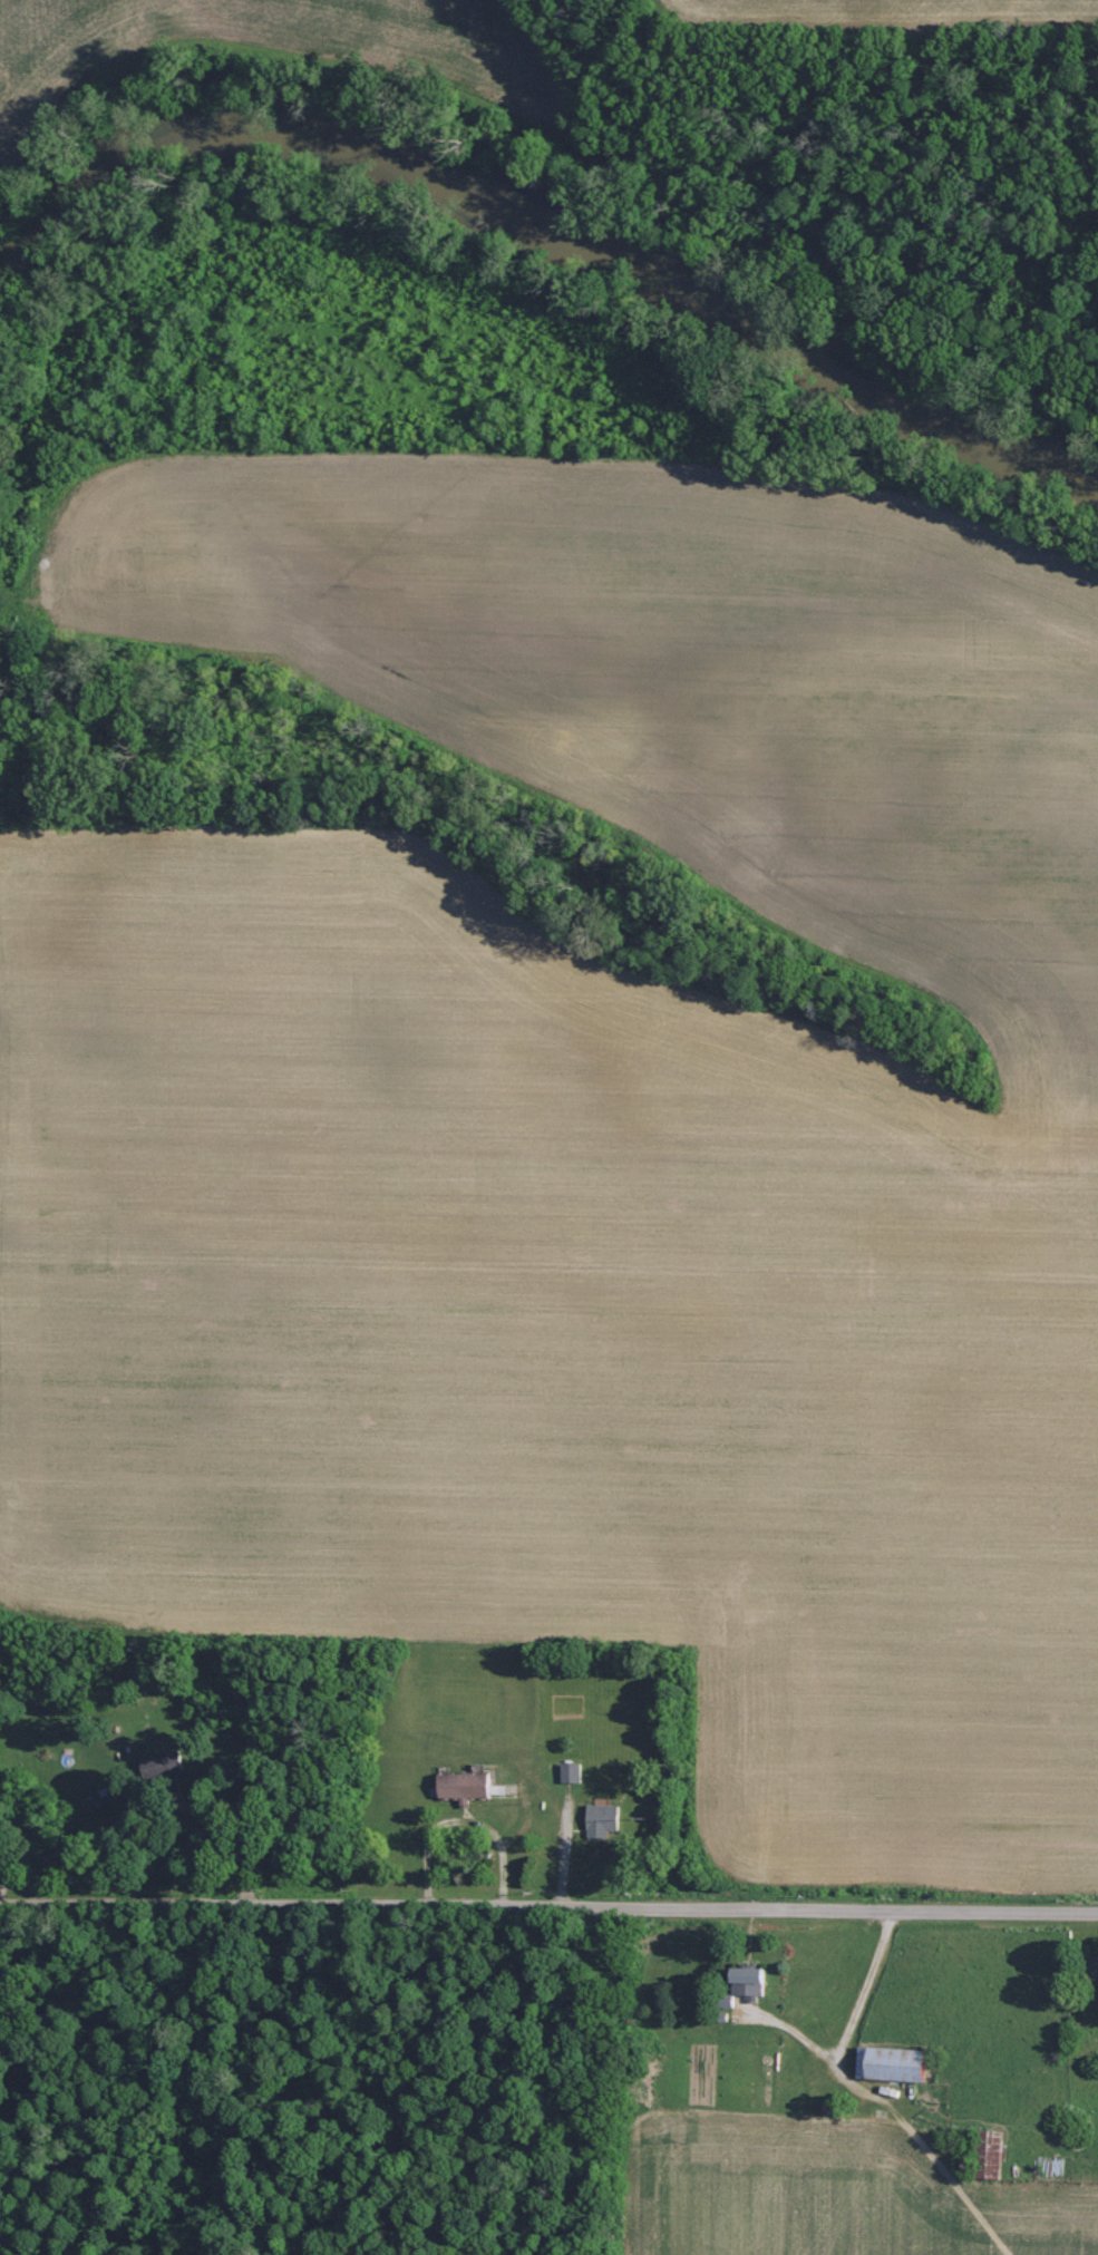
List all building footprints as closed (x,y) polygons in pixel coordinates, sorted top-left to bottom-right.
[(143,1776),(182,1772),(180,1752),(141,1756),(143,1776)] [(560,1781),(580,1782),(580,1762),(561,1762),(560,1781)] [(460,1797),(461,1807),(470,1806),(470,1797),(491,1797),(490,1773),(439,1774),(440,1798),(460,1797)] [(619,1804),(587,1803),(586,1836),(618,1837),(619,1804)] [(767,1968),(735,1967),(734,1994),(766,1995),(767,1968)] [(926,2081),(928,2049),(858,2047),(857,2079),(926,2081)]
